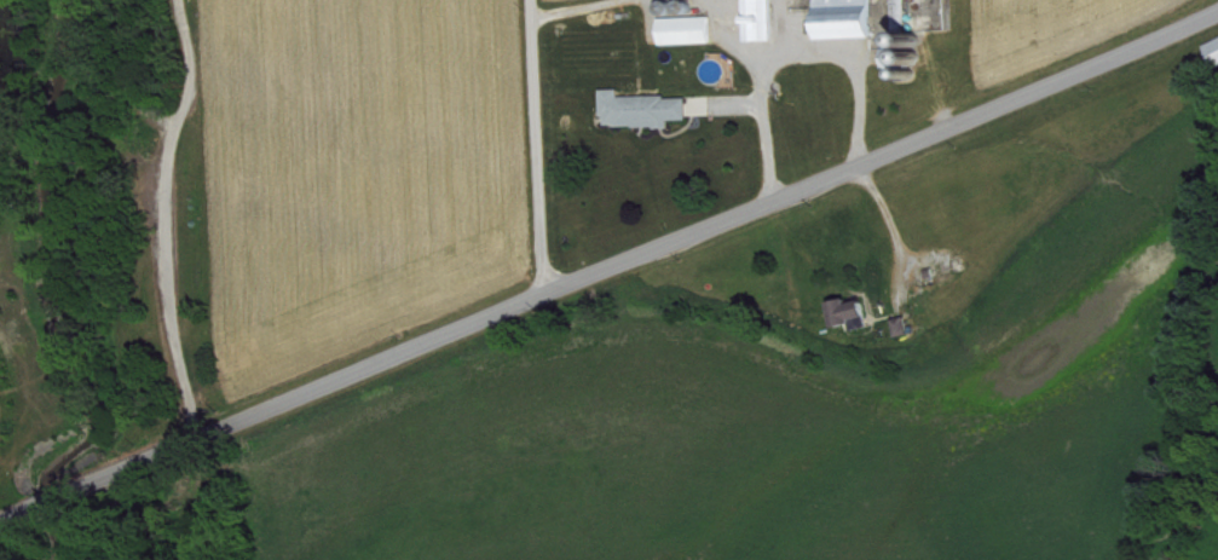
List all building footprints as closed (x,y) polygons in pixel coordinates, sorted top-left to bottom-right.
[(824,48),(879,46),(877,0),(822,0),(824,48)] [(888,57),(889,78),(911,77),(911,73),(920,73),(919,57),(922,57),(922,40),(912,41),(911,0),(897,0),(899,57),(888,57)] [(750,51),(778,50),(777,7),(750,7),(750,51)] [(665,27),(666,54),(716,52),(715,25),(665,27)] [(608,99),(609,137),(675,135),(675,129),(694,129),(693,105),(626,106),(626,98),(608,99)] [(876,336),(871,310),(856,313),(855,307),(837,311),(842,337),(858,334),(860,340),(876,336)] [(917,344),(913,325),(899,328),(904,346),(917,344)]
